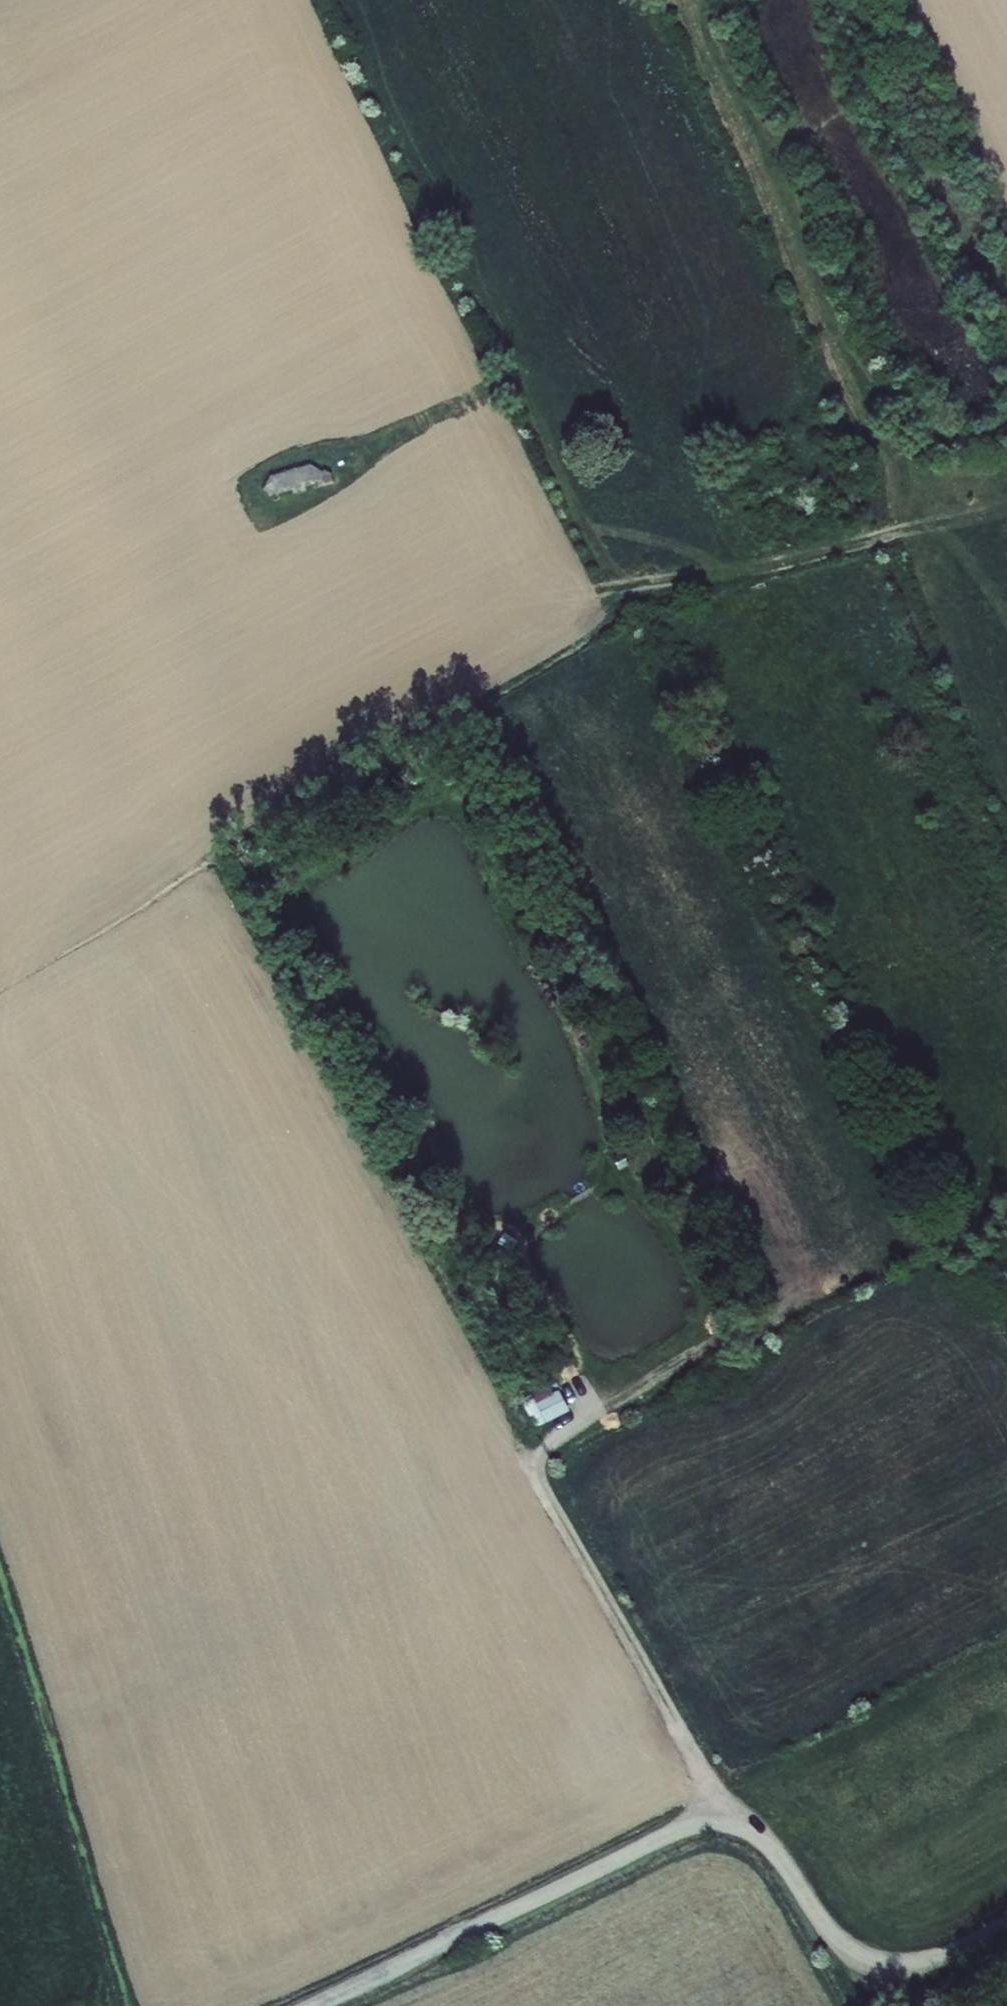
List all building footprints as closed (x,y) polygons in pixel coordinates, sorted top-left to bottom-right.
[(533,1400),(522,1405),(532,1430),(565,1416),(547,1373),(526,1382),(533,1400)]
